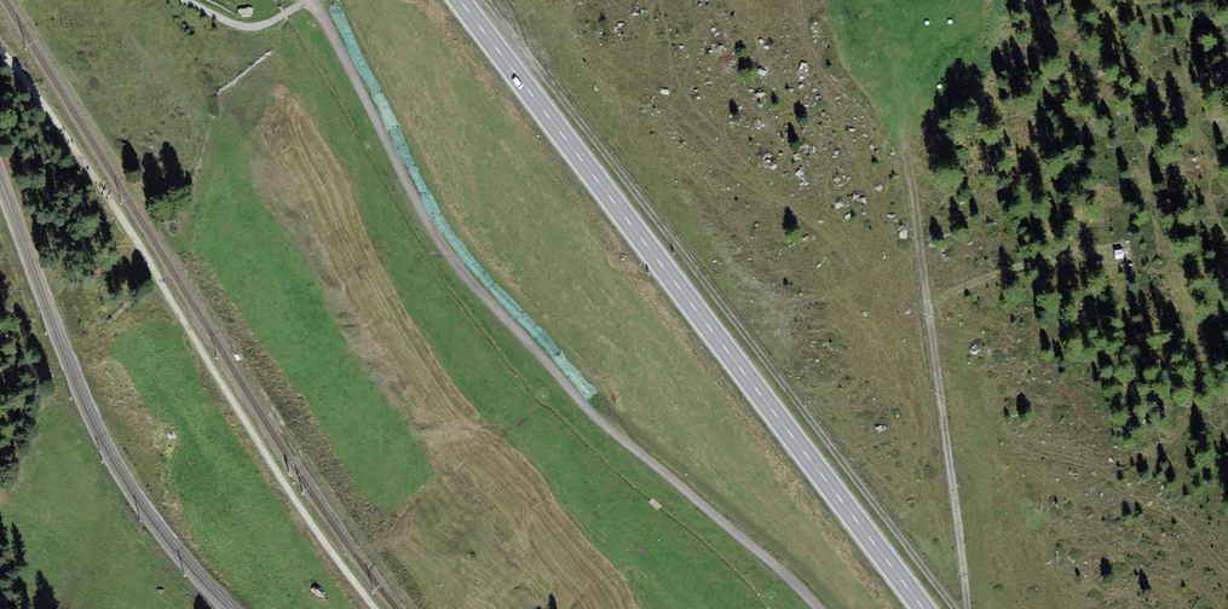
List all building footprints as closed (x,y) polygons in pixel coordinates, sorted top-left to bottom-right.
[(1122,250),(1114,251),(1115,259),(1123,258),(1122,250)]
